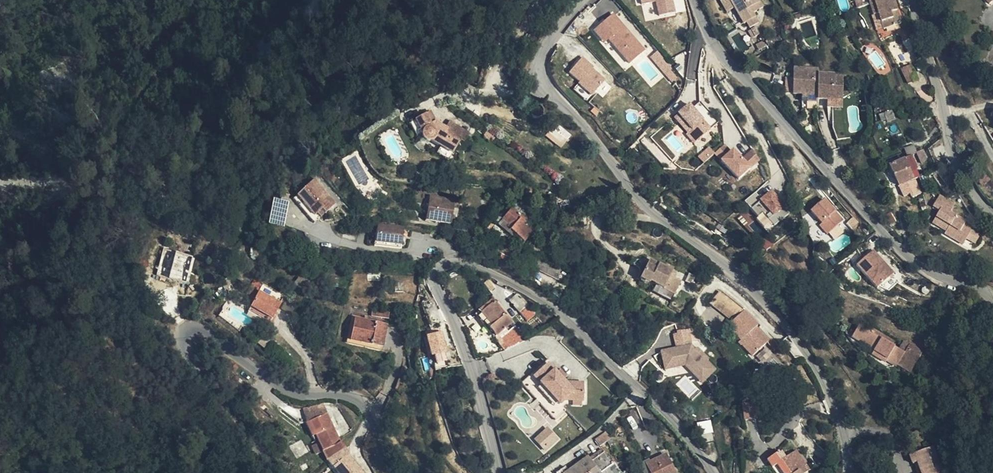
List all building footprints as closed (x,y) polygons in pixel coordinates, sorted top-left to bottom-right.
[(641,3),(656,0),(659,14),(675,11),(673,0),(640,0),(641,3)] [(726,14),(733,11),(742,26),(744,25),(747,31),(758,25),(749,10),(759,4),(757,0),(723,0),(719,2),(726,14)] [(870,5),(873,15),(878,14),(883,29),(900,25),(892,0),(888,0),(870,5)] [(733,11),(726,14),(734,30),(742,26),(733,11)] [(615,12),(593,30),(603,42),(608,38),(628,63),(645,49),(615,12)] [(780,65),(785,62),(782,56),(777,59),(780,65)] [(583,57),(569,72),(580,81),(578,83),(591,95),(605,80),(593,68),(594,67),(583,57)] [(907,85),(917,80),(910,66),(900,71),(907,85)] [(817,75),(817,70),(793,69),(793,79),(793,94),(801,94),(817,95),(817,75)] [(826,100),(842,100),(843,75),(817,75),(817,95),(817,99),(826,100)] [(980,95),(984,91),(971,77),(967,81),(980,95)] [(831,105),(831,108),(842,108),(842,100),(826,100),(827,105),(831,105)] [(678,113),(673,117),(687,132),(684,135),(693,145),(712,127),(704,119),(705,118),(690,101),(678,112),(678,113)] [(894,119),(891,111),(879,116),(881,121),(886,120),(887,122),(894,119)] [(460,139),(444,129),(441,134),(430,128),(429,126),(433,123),(427,113),(412,121),(420,134),(420,138),(421,140),(423,141),(425,142),(427,142),(429,141),(439,147),(438,149),(449,156),(460,139)] [(420,134),(412,121),(407,124),(414,137),(420,134)] [(560,148),(571,135),(556,122),(545,135),(560,148)] [(441,134),(444,129),(433,123),(429,126),(430,128),(441,134)] [(725,144),(715,152),(738,179),(760,160),(752,149),(744,156),(736,147),(731,151),(725,144)] [(934,159),(947,154),(943,145),(931,151),(934,159)] [(709,147),(698,157),(704,163),(715,152),(709,147)] [(447,161),(449,156),(438,149),(435,154),(447,161)] [(927,157),(922,150),(917,152),(921,163),(927,157)] [(913,179),(918,178),(909,157),(904,159),(888,167),(900,191),(916,184),(913,179)] [(985,172),(982,165),(972,172),(975,178),(976,178),(985,172)] [(976,178),(981,185),(990,180),(985,172),(976,178)] [(311,181),(295,197),(317,219),(333,202),(311,181)] [(772,189),(760,199),(774,215),(786,205),(772,189)] [(446,221),(449,197),(425,194),(421,218),(446,221)] [(295,197),(291,201),(314,223),(317,219),(295,197)] [(927,208),(923,197),(918,198),(921,210),(927,208)] [(962,245),(971,230),(963,224),(964,223),(949,214),(954,206),(939,197),(932,207),(939,211),(931,223),(945,231),(943,234),(962,245)] [(825,198),(811,210),(822,222),(819,225),(827,234),(844,220),(825,198)] [(284,229),(287,201),(279,200),(277,229),(284,229)] [(524,211),(514,201),(499,217),(502,219),(512,208),(520,215),(524,211)] [(512,208),(502,219),(511,227),(510,230),(523,241),(532,231),(527,227),(529,224),(526,221),(524,224),(522,223),(524,219),(520,215),(512,208)] [(765,211),(758,214),(765,229),(771,226),(765,211)] [(895,222),(890,213),(884,216),(890,225),(895,222)] [(511,227),(502,219),(498,224),(520,244),(523,241),(510,230),(511,227)] [(725,234),(728,229),(722,226),(719,231),(725,234)] [(398,230),(374,230),(373,245),(396,247),(398,230)] [(876,243),(871,237),(866,241),(870,246),(876,243)] [(886,262),(878,246),(870,250),(877,266),(886,262)] [(165,247),(157,274),(186,282),(194,256),(165,247)] [(512,254),(499,248),(495,257),(507,264),(512,254)] [(648,262),(639,279),(648,283),(649,282),(674,294),(680,283),(673,279),(674,276),(672,272),(648,261),(648,262)] [(760,287),(767,279),(757,269),(750,276),(760,287)] [(304,292),(310,283),(300,275),(293,285),(304,292)] [(337,287),(338,278),(331,277),(329,285),(337,287)] [(246,295),(254,299),(262,284),(255,280),(246,295)] [(403,292),(403,282),(394,283),(394,292),(403,292)] [(250,307),(271,319),(284,296),(262,284),(254,299),(250,307)] [(741,311),(720,292),(711,301),(732,321),(741,311)] [(521,312),(525,308),(528,306),(517,294),(509,301),(519,313),(521,312)] [(281,308),(292,315),(299,305),(287,297),(281,308)] [(496,336),(510,324),(491,300),(477,312),(496,336)] [(248,311),(269,323),(271,319),(250,307),(248,311)] [(533,318),(525,308),(521,312),(528,322),(533,318)] [(544,328),(552,322),(544,312),(537,318),(544,328)] [(380,351),(381,348),(350,340),(355,319),(386,326),(387,323),(352,316),(346,343),(380,351)] [(350,340),(381,348),(386,326),(355,319),(350,340)] [(933,330),(935,323),(927,321),(925,328),(933,330)] [(898,363),(909,344),(904,341),(898,350),(877,337),(878,335),(867,329),(867,331),(858,326),(851,337),(874,351),(872,355),(885,363),(885,362),(889,357),(898,363)] [(511,344),(524,340),(513,327),(504,335),(511,344)] [(426,337),(432,352),(439,349),(434,334),(426,337)] [(497,341),(504,350),(511,344),(504,335),(497,341)] [(676,347),(660,354),(667,369),(668,370),(676,366),(677,367),(688,362),(697,382),(716,373),(709,359),(708,359),(701,346),(695,349),(690,340),(676,347)] [(923,352),(909,344),(898,363),(896,365),(910,373),(923,352)] [(431,365),(434,371),(446,368),(439,349),(432,352),(436,364),(431,365)] [(896,365),(898,363),(889,357),(885,362),(895,368),(896,365)] [(549,361),(533,375),(560,403),(563,400),(573,400),(573,405),(579,405),(580,406),(582,406),(582,401),(584,401),(583,394),(585,393),(584,380),(569,381),(549,361)] [(303,411),(309,422),(327,414),(321,402),(303,411)] [(315,435),(327,460),(343,450),(339,443),(340,442),(333,428),(331,429),(329,426),(332,424),(327,414),(309,422),(315,435)] [(710,419),(697,422),(699,434),(712,431),(710,419)] [(312,437),(315,435),(309,422),(306,423),(312,437)] [(559,439),(547,427),(534,439),(546,451),(559,439)] [(611,438),(606,432),(595,441),(600,447),(606,442),(611,438)] [(942,469),(934,447),(910,456),(913,464),(918,463),(922,472),(943,472),(942,469)] [(591,461),(604,452),(601,449),(589,458),(591,461)] [(327,460),(338,472),(363,472),(361,471),(359,472),(356,470),(358,468),(348,455),(348,456),(343,450),(327,460)] [(795,451),(786,458),(783,459),(779,454),(778,453),(767,461),(776,472),(806,472),(808,471),(805,467),(806,465),(795,451)] [(613,464),(604,452),(591,461),(589,458),(588,457),(568,471),(565,467),(557,472),(601,472),(613,464)] [(651,472),(674,472),(665,455),(650,463),(647,465),(651,472)] [(643,472),(651,472),(647,465),(650,463),(649,460),(639,465),(643,472)] [(619,472),(613,464),(601,472),(619,472)]
